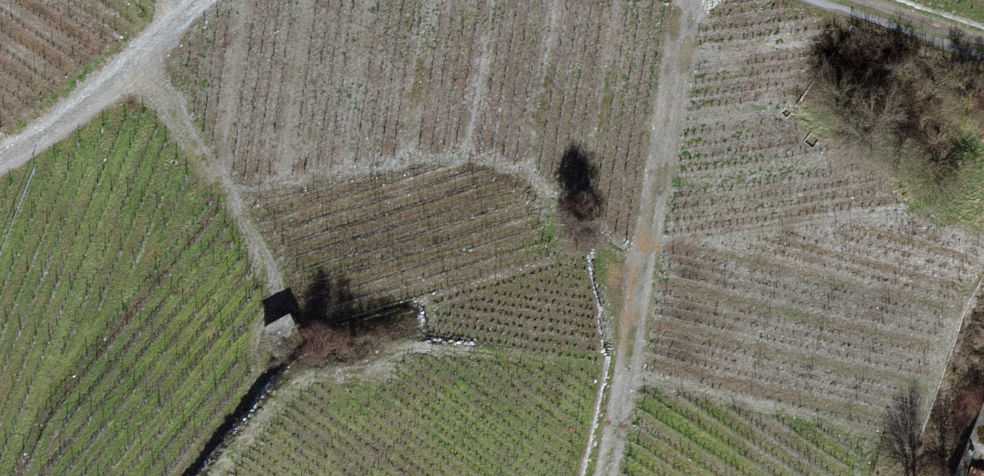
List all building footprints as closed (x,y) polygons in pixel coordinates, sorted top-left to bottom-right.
[(302,342),(289,318),(265,332),(278,355),(302,342)] [(983,457),(983,415),(970,452),(983,457)]
